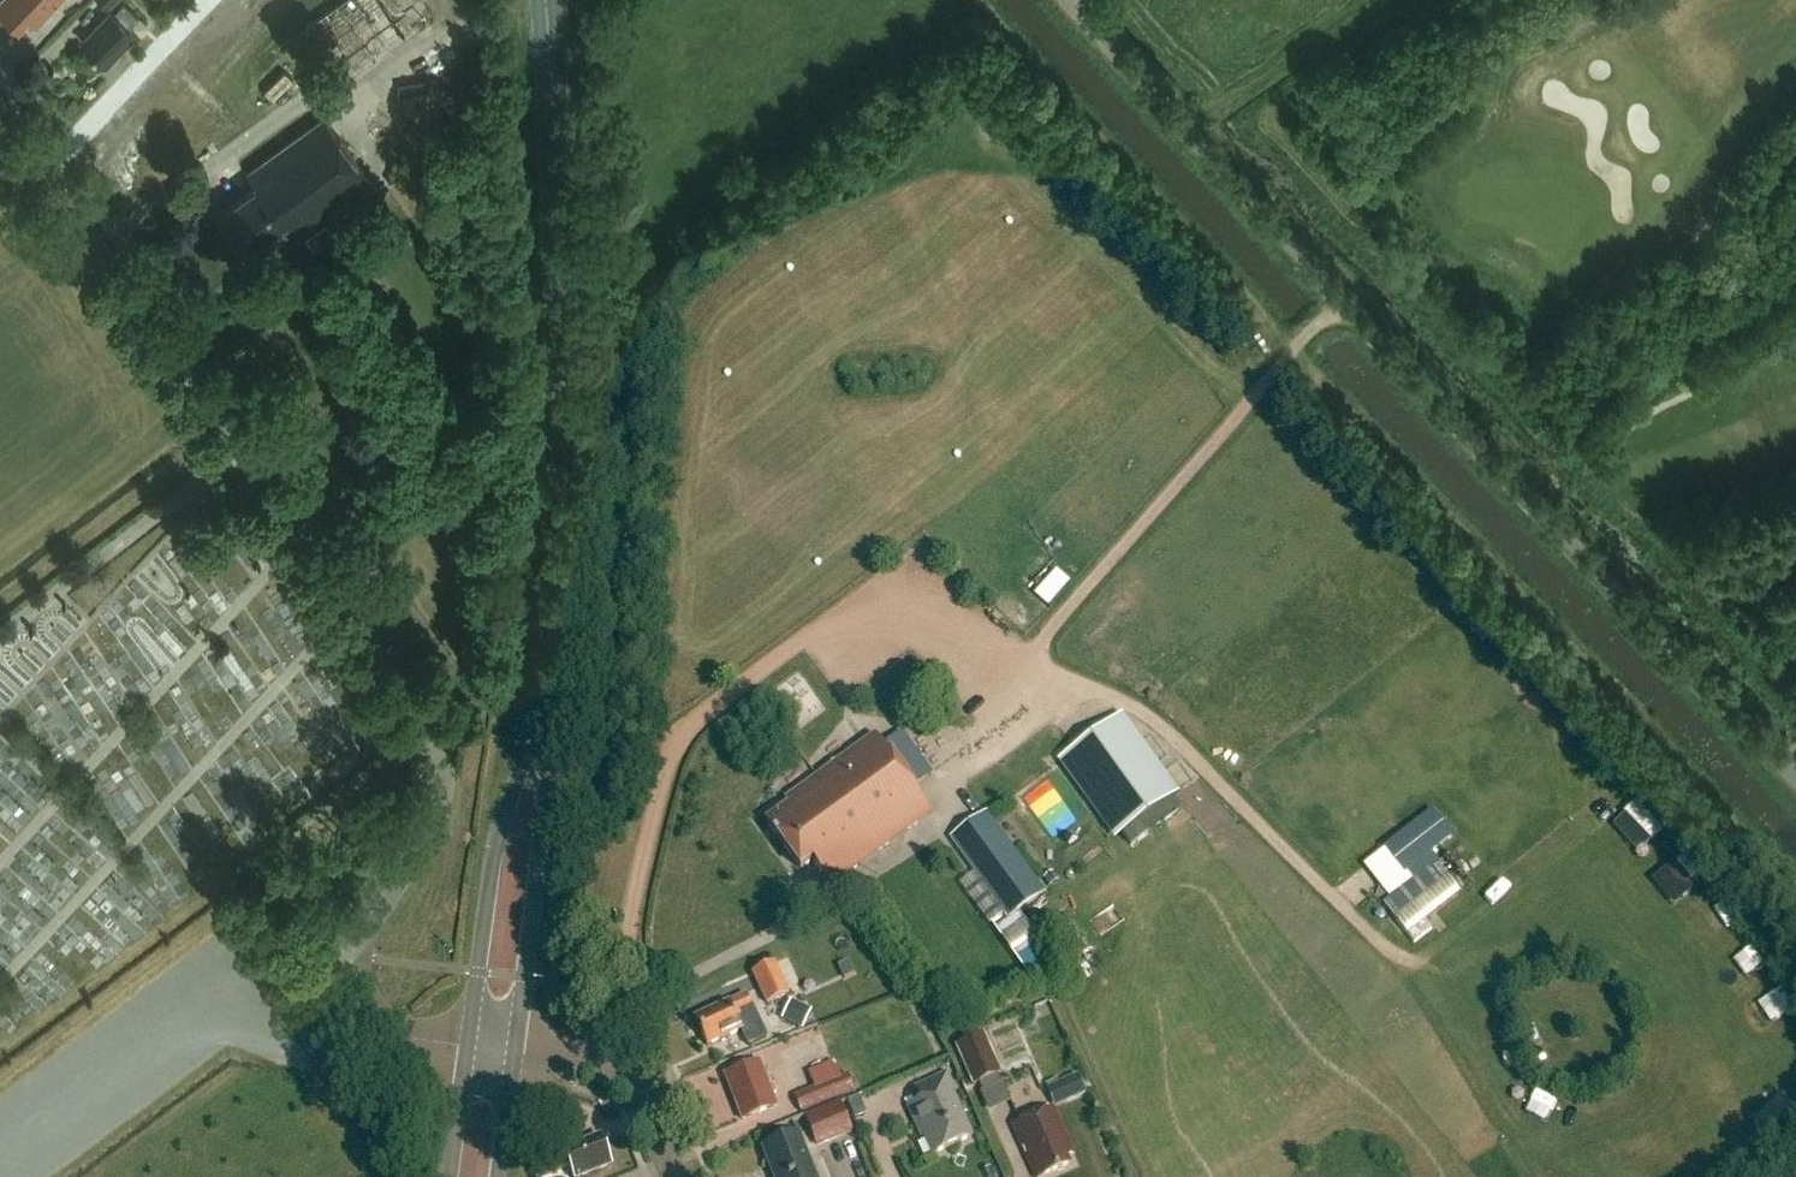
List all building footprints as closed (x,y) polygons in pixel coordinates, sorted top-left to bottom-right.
[(0,2),(0,13),(18,30),(27,20),(34,27),(60,0),(2,0),(0,2)] [(119,0),(99,0),(109,10),(119,0)] [(307,19),(340,72),(425,20),(413,0),(339,0),(307,19)] [(127,28),(136,18),(123,4),(113,14),(109,13),(79,44),(103,66),(133,34),(127,28)] [(256,187),(223,211),(250,247),(282,224),(292,238),(342,202),(349,211),(377,191),(324,118),(246,174),(256,187)] [(421,228),(430,240),(441,232),(432,220),(421,228)] [(1049,605),(1071,580),(1056,566),(1034,592),(1049,605)] [(1057,762),(1114,841),(1179,794),(1122,715),(1057,762)] [(786,805),(762,822),(798,871),(810,862),(827,886),(929,813),(873,736),(783,801),(786,805)] [(1636,799),(1613,821),(1642,850),(1664,827),(1636,799)] [(983,817),(950,839),(1005,917),(1037,894),(983,817)] [(1676,891),(1700,878),(1687,855),(1663,868),(1676,891)] [(1437,865),(1385,906),(1415,945),(1432,931),(1425,921),(1460,894),(1437,865)] [(752,975),(767,1006),(791,995),(776,964),(752,975)] [(747,997),(695,1020),(707,1047),(741,1032),(747,1045),(765,1037),(753,1010),(747,997)] [(803,1030),(812,1012),(791,1001),(781,1020),(803,1030)] [(956,1047),(974,1087),(1002,1074),(984,1034),(956,1047)] [(759,1064),(725,1077),(742,1122),(776,1109),(759,1064)] [(801,1114),(855,1093),(848,1075),(794,1097),(801,1114)] [(1087,1095),(1078,1075),(1045,1089),(1054,1109),(1087,1095)] [(947,1076),(919,1088),(925,1102),(908,1110),(917,1129),(922,1127),(935,1156),(970,1140),(949,1093),(953,1091),(947,1076)] [(841,1102),(805,1117),(818,1149),(853,1135),(841,1102)] [(1012,1127),(1034,1176),(1046,1176),(1070,1166),(1067,1159),(1074,1156),(1053,1108),(1012,1127)] [(762,1150),(772,1176),(815,1176),(799,1136),(762,1150)] [(535,1176),(544,1176),(568,1168),(571,1176),(584,1176),(609,1167),(598,1139),(536,1162),(535,1176)]
